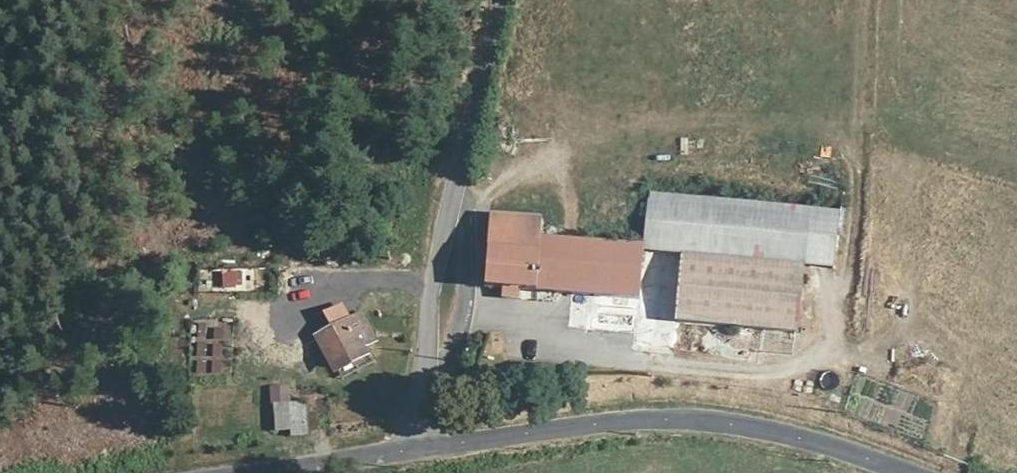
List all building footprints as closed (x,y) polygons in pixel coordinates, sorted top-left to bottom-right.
[(646,204),(640,264),(683,271),(809,291),(817,228),(646,204)] [(628,343),(640,264),(537,248),(538,228),(484,222),(479,288),(560,297),(555,331),(623,342),(628,343)] [(839,232),(817,228),(809,291),(832,294),(839,232)] [(683,271),(640,264),(628,343),(623,342),(621,358),(658,364),(663,334),(676,337),(683,271)] [(809,291),(683,271),(676,337),(801,354),(809,291)] [(354,314),(311,332),(325,362),(354,350),(351,344),(364,335),(354,314)] [(267,397),(263,416),(279,418),(277,429),(299,428),(303,398),(267,397)]
